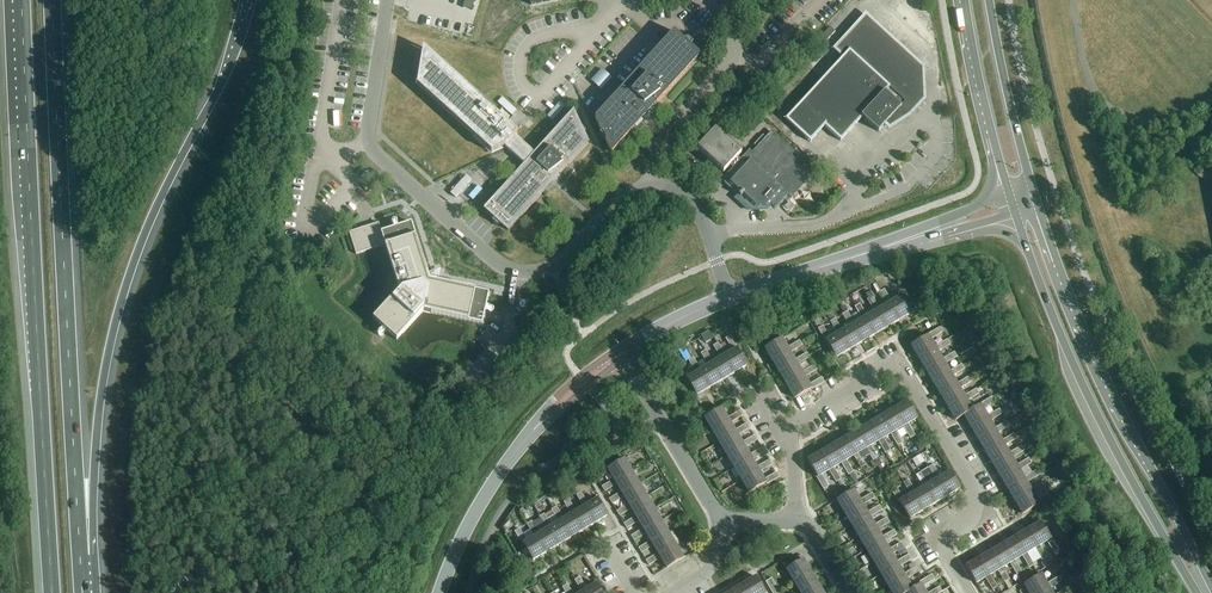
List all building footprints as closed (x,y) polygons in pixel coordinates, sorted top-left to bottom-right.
[(786,120),(810,142),(825,127),(841,141),(862,118),(878,132),(886,124),(889,127),(908,116),(923,99),(922,68),(866,17),(836,49),(844,57),(800,104),(786,120)] [(600,135),(605,140),(612,154),(700,56),(691,47),(693,45),(689,41),(688,40),(686,40),(684,41),(674,32),(595,118),(602,133),(600,135)] [(485,210),(494,219),(492,222),(496,225),(497,226),(499,226),(501,225),(508,232),(588,144),(583,134),(586,131),(580,126),(573,112),(535,155),(514,137),(518,133),(430,54),(421,64),(417,85),(492,153),(505,147),(511,153),(511,154),(511,155),(511,156),(512,157),(513,157),(514,157),(515,156),(525,165),(485,210)] [(582,91),(593,100),(612,79),(602,69),(582,91)] [(502,98),(498,103),(512,116),(517,111),(502,98)] [(547,117),(552,121),(565,107),(560,102),(547,117)] [(697,149),(723,173),(730,166),(734,169),(729,174),(732,177),(726,184),(739,196),(736,199),(748,210),(767,209),(784,191),(791,198),(811,176),(789,156),(793,153),(772,133),(752,155),(750,152),(740,162),(736,159),(741,153),(715,129),(697,149)] [(435,282),(435,280),(431,275),(428,276),(411,223),(382,233),(379,223),(349,233),(356,255),(385,245),(400,290),(373,319),(396,341),(423,312),(482,325),(489,294),(435,282)] [(883,279),(877,283),(881,291),(888,287),(883,279)] [(880,293),(887,305),(888,305),(898,322),(911,314),(909,311),(906,305),(901,296),(891,302),(884,290),(880,293)] [(867,300),(874,312),(875,312),(885,329),(898,322),(888,305),(887,305),(879,309),(872,298),(872,297),(869,299),(867,300)] [(919,306),(915,300),(906,305),(909,311),(919,306)] [(855,308),(862,319),(862,320),(863,319),(873,336),(885,329),(875,312),(874,312),(867,316),(860,305),(855,308)] [(959,318),(953,308),(946,313),(951,322),(959,318)] [(843,315),(850,327),(851,327),(861,344),(873,336),(863,319),(862,320),(862,319),(854,324),(847,312),(843,315)] [(830,322),(837,334),(838,334),(849,351),(861,344),(851,327),(850,327),(842,331),(835,319),(830,322)] [(838,334),(837,334),(830,338),(823,327),(818,329),(825,342),(826,341),(836,358),(849,351),(838,334)] [(911,346),(918,359),(935,348),(935,347),(931,340),(943,333),(940,328),(928,335),(928,336),(911,346)] [(733,351),(725,355),(725,356),(735,373),(747,366),(737,349),(738,349),(730,336),(726,339),(733,351)] [(765,349),(773,363),(790,352),(790,353),(791,353),(802,346),(800,341),(788,348),(782,339),(765,349)] [(918,359),(926,371),(943,361),(942,360),(943,360),(938,352),(950,345),(947,340),(935,347),(935,348),(918,359)] [(720,358),(713,363),(712,364),(722,381),(735,373),(725,356),(725,355),(718,344),(713,347),(720,358)] [(708,366),(700,370),(701,370),(700,371),(710,388),(722,381),(712,364),(713,363),(706,351),(701,354),(708,366)] [(773,363),(780,375),(797,365),(798,366),(798,365),(810,358),(807,354),(795,361),(791,353),(790,353),(790,352),(773,363)] [(926,371),(933,383),(950,373),(950,372),(946,364),(957,357),(954,353),(943,360),(942,360),(943,361),(926,371)] [(978,363),(985,358),(983,354),(976,358),(978,363)] [(701,370),(700,370),(693,358),(689,361),(696,373),(686,379),(697,396),(710,388),(700,371),(701,370)] [(780,375),(787,387),(804,377),(805,378),(817,371),(814,366),(803,373),(798,365),(798,366),(797,365),(780,375)] [(933,383),(940,396),(957,385),(957,384),(953,377),(965,370),(962,365),(950,372),(950,373),(933,383)] [(804,377),(787,387),(795,399),(812,389),(812,390),(824,383),(822,378),(810,385),(805,378),(804,377)] [(940,396),(948,408),(965,398),(964,397),(965,397),(960,389),(972,382),(969,377),(957,384),(957,385),(940,396)] [(955,421),(964,416),(963,416),(973,410),(968,401),(979,394),(976,390),(965,397),(964,397),(965,398),(948,408),(955,421)] [(963,416),(964,416),(971,428),(988,418),(987,417),(988,417),(983,409),(995,402),(992,397),(980,405),(973,410),(963,416)] [(907,402),(894,409),(904,427),(903,427),(910,439),(915,436),(908,425),(917,419),(907,402)] [(704,419),(712,432),(730,422),(731,424),(731,423),(743,416),(740,412),(728,419),(722,408),(704,419)] [(894,409),(881,417),(891,434),(891,435),(898,446),(903,444),(896,432),(903,427),(904,427),(894,409)] [(971,428),(978,440),(995,430),(995,429),(991,421),(1002,415),(999,410),(988,417),(987,417),(988,418),(971,428)] [(881,417),(869,424),(879,441),(878,442),(879,442),(885,454),(890,451),(883,439),(891,435),(891,434),(881,417)] [(712,432),(720,444),(737,434),(738,436),(750,429),(747,424),(735,431),(731,423),(731,424),(730,422),(712,432)] [(978,440),(985,453),(1002,442),(1002,441),(998,434),(1009,427),(1007,422),(995,429),(995,430),(978,440)] [(869,424),(857,431),(867,449),(866,449),(873,461),(878,458),(871,447),(879,442),(878,442),(879,441),(869,424)] [(857,431),(844,439),(854,456),(854,457),(861,468),(866,466),(859,454),(866,449),(867,449),(857,431)] [(720,444),(727,457),(744,446),(745,448),(746,448),(757,441),(754,436),(743,443),(738,436),(737,434),(720,444)] [(985,453),(993,465),(1010,455),(1009,454),(1010,454),(1005,446),(1017,439),(1014,434),(1002,441),(1002,442),(985,453)] [(844,439),(832,446),(842,463),(841,464),(842,464),(848,476),(853,473),(846,461),(854,457),(854,456),(844,439)] [(727,457),(734,469),(751,459),(752,460),(753,460),(765,453),(762,448),(750,455),(746,448),(745,448),(744,446),(727,457)] [(832,446),(820,453),(830,470),(829,471),(836,483),(841,480),(834,468),(842,464),(841,464),(842,463),(832,446)] [(993,465),(1000,477),(1017,467),(1017,466),(1012,458),(1024,451),(1021,447),(1010,454),(1009,454),(1010,455),(993,465)] [(830,470),(820,453),(807,460),(817,478),(824,490),(829,487),(822,476),(829,471),(830,470)] [(609,473),(614,480),(615,482),(632,472),(625,459),(608,469),(607,468),(595,475),(598,480),(609,473)] [(734,469),(742,481),(759,471),(760,473),(760,472),(772,465),(769,461),(757,468),(753,460),(752,460),(751,459),(734,469)] [(1000,477),(1007,489),(1024,479),(1024,478),(1020,471),(1031,464),(1029,459),(1017,466),(1017,467),(1000,477)] [(928,469),(935,480),(936,481),(936,480),(947,497),(960,489),(949,472),(940,477),(933,466),(928,469)] [(921,473),(916,476),(923,488),(924,488),(934,505),(947,497),(936,480),(936,481),(935,480),(928,469),(921,473)] [(759,471),(742,481),(749,494),(766,483),(767,485),(779,478),(776,473),(765,480),(760,472),(760,473),(759,471)] [(1007,489),(1015,502),(1032,492),(1031,491),(1032,491),(1027,483),(1039,476),(1036,471),(1024,478),(1024,479),(1007,489)] [(617,485),(621,493),(622,492),(623,494),(640,484),(632,472),(615,482),(614,480),(602,487),(605,492),(617,485)] [(904,483),(911,495),(912,495),(922,512),(934,505),(924,488),(923,488),(915,492),(908,480),(904,483)] [(624,497),(628,505),(629,505),(630,506),(647,496),(640,484),(623,494),(622,492),(621,493),(609,500),(612,504),(624,497)] [(1032,492),(1015,502),(1022,515),(1040,505),(1034,495),(1046,488),(1043,484),(1032,491),(1031,491),(1032,492)] [(837,496),(843,493),(840,488),(834,491),(837,496)] [(911,495),(903,499),(896,488),(891,491),(899,503),(899,502),(910,519),(922,512),(912,495),(911,495)] [(837,501),(845,514),(862,504),(863,506),(863,505),(875,498),(872,494),(860,501),(854,490),(837,501)] [(576,496),(583,507),(584,508),(584,507),(595,524),(608,516),(597,499),(588,504),(581,493),(576,496)] [(631,510),(636,517),(637,519),(654,508),(647,496),(630,506),(629,505),(628,505),(617,512),(620,517),(631,510)] [(564,503),(571,515),(572,514),(582,532),(595,524),(584,507),(584,508),(583,507),(576,512),(569,500),(564,503)] [(845,514),(852,527),(869,516),(870,518),(871,518),(882,511),(879,506),(868,513),(863,505),(863,506),(862,504),(845,514)] [(552,510),(559,522),(560,522),(570,539),(582,532),(572,514),(571,515),(563,519),(556,507),(552,510)] [(639,522),(643,530),(644,529),(645,531),(662,521),(654,508),(637,519),(636,517),(624,524),(627,529),(639,522)] [(539,518),(546,529),(547,530),(547,529),(558,546),(570,539),(560,522),(559,522),(551,526),(544,515),(539,518)] [(852,527),(859,539),(876,529),(877,530),(878,530),(890,523),(887,518),(875,525),(871,518),(870,518),(869,516),(852,527)] [(646,534),(650,542),(651,542),(652,543),(669,533),(662,521),(645,531),(644,529),(643,530),(631,537),(634,541),(646,534)] [(527,525),(534,537),(535,536),(545,554),(558,546),(547,529),(547,530),(546,529),(539,534),(532,522),(527,525)] [(1041,522),(1028,529),(1039,547),(1039,546),(1040,546),(1047,542),(1054,554),(1059,551),(1052,539),(1051,539),(1041,522)] [(534,537),(527,541),(520,529),(515,532),(522,544),(523,544),(533,561),(545,554),(535,536),(534,537)] [(859,539),(867,551),(884,541),(885,543),(885,542),(897,535),(894,531),(882,538),(878,530),(877,530),(876,529),(859,539)] [(1028,529),(1016,537),(1026,554),(1027,553),(1027,554),(1035,549),(1042,561),(1045,559),(1047,558),(1040,546),(1039,546),(1039,547),(1028,529)] [(653,547),(658,554),(659,556),(676,545),(669,533),(652,543),(651,542),(650,542),(639,549),(642,554),(653,547)] [(1016,537),(1004,544),(1014,561),(1015,561),(1022,557),(1029,568),(1034,565),(1027,554),(1027,553),(1026,554),(1016,537)] [(867,551),(874,564),(891,553),(892,555),(893,555),(898,552),(904,548),(901,543),(890,550),(885,542),(885,543),(884,541),(867,551)] [(1004,544),(991,551),(1002,568),(1003,568),(1010,564),(1017,576),(1022,573),(1015,561),(1014,561),(1004,544)] [(658,554),(646,561),(649,566),(661,559),(667,569),(684,559),(676,545),(659,556),(658,554)] [(904,548),(898,552),(900,556),(907,552),(904,548)] [(991,551),(979,559),(989,576),(990,575),(990,576),(998,571),(1005,583),(1010,580),(1003,568),(1002,568),(991,551)] [(852,559),(849,552),(842,556),(845,563),(852,559)] [(874,564),(881,576),(898,566),(899,567),(900,567),(912,560),(909,555),(897,562),(893,555),(892,555),(891,553),(874,564)] [(966,567),(976,584),(986,579),(993,590),(997,587),(990,576),(990,575),(989,576),(979,559),(966,567)] [(786,570),(794,583),(811,572),(804,560),(786,570)] [(881,576),(889,588),(906,578),(907,580),(907,579),(919,572),(916,568),(904,575),(900,567),(899,567),(898,566),(881,576)] [(800,592),(805,592),(819,585),(811,572),(794,583),(800,592)] [(1083,578),(1079,572),(1074,575),(1077,582),(1083,578)] [(923,587),(935,580),(932,575),(920,583),(921,585),(923,587)] [(1028,592),(1042,592),(1049,589),(1050,589),(1062,582),(1059,577),(1047,584),(1042,575),(1024,585),(1028,592)] [(742,585),(747,592),(765,592),(756,577),(742,585)] [(582,592),(583,592),(602,592),(596,584),(587,589),(580,578),(575,581),(582,592)] [(866,584),(863,578),(858,582),(861,587),(866,584)] [(913,590),(913,589),(907,579),(907,580),(906,578),(889,588),(891,592),(908,592),(913,590)] [(766,582),(771,592),(777,588),(772,579),(766,582)] [(730,592),(731,592),(747,592),(742,585),(730,592)] [(819,585),(805,592),(824,592),(819,585)] [(923,587),(921,585),(913,589),(913,590),(908,592),(927,592),(923,587)]
